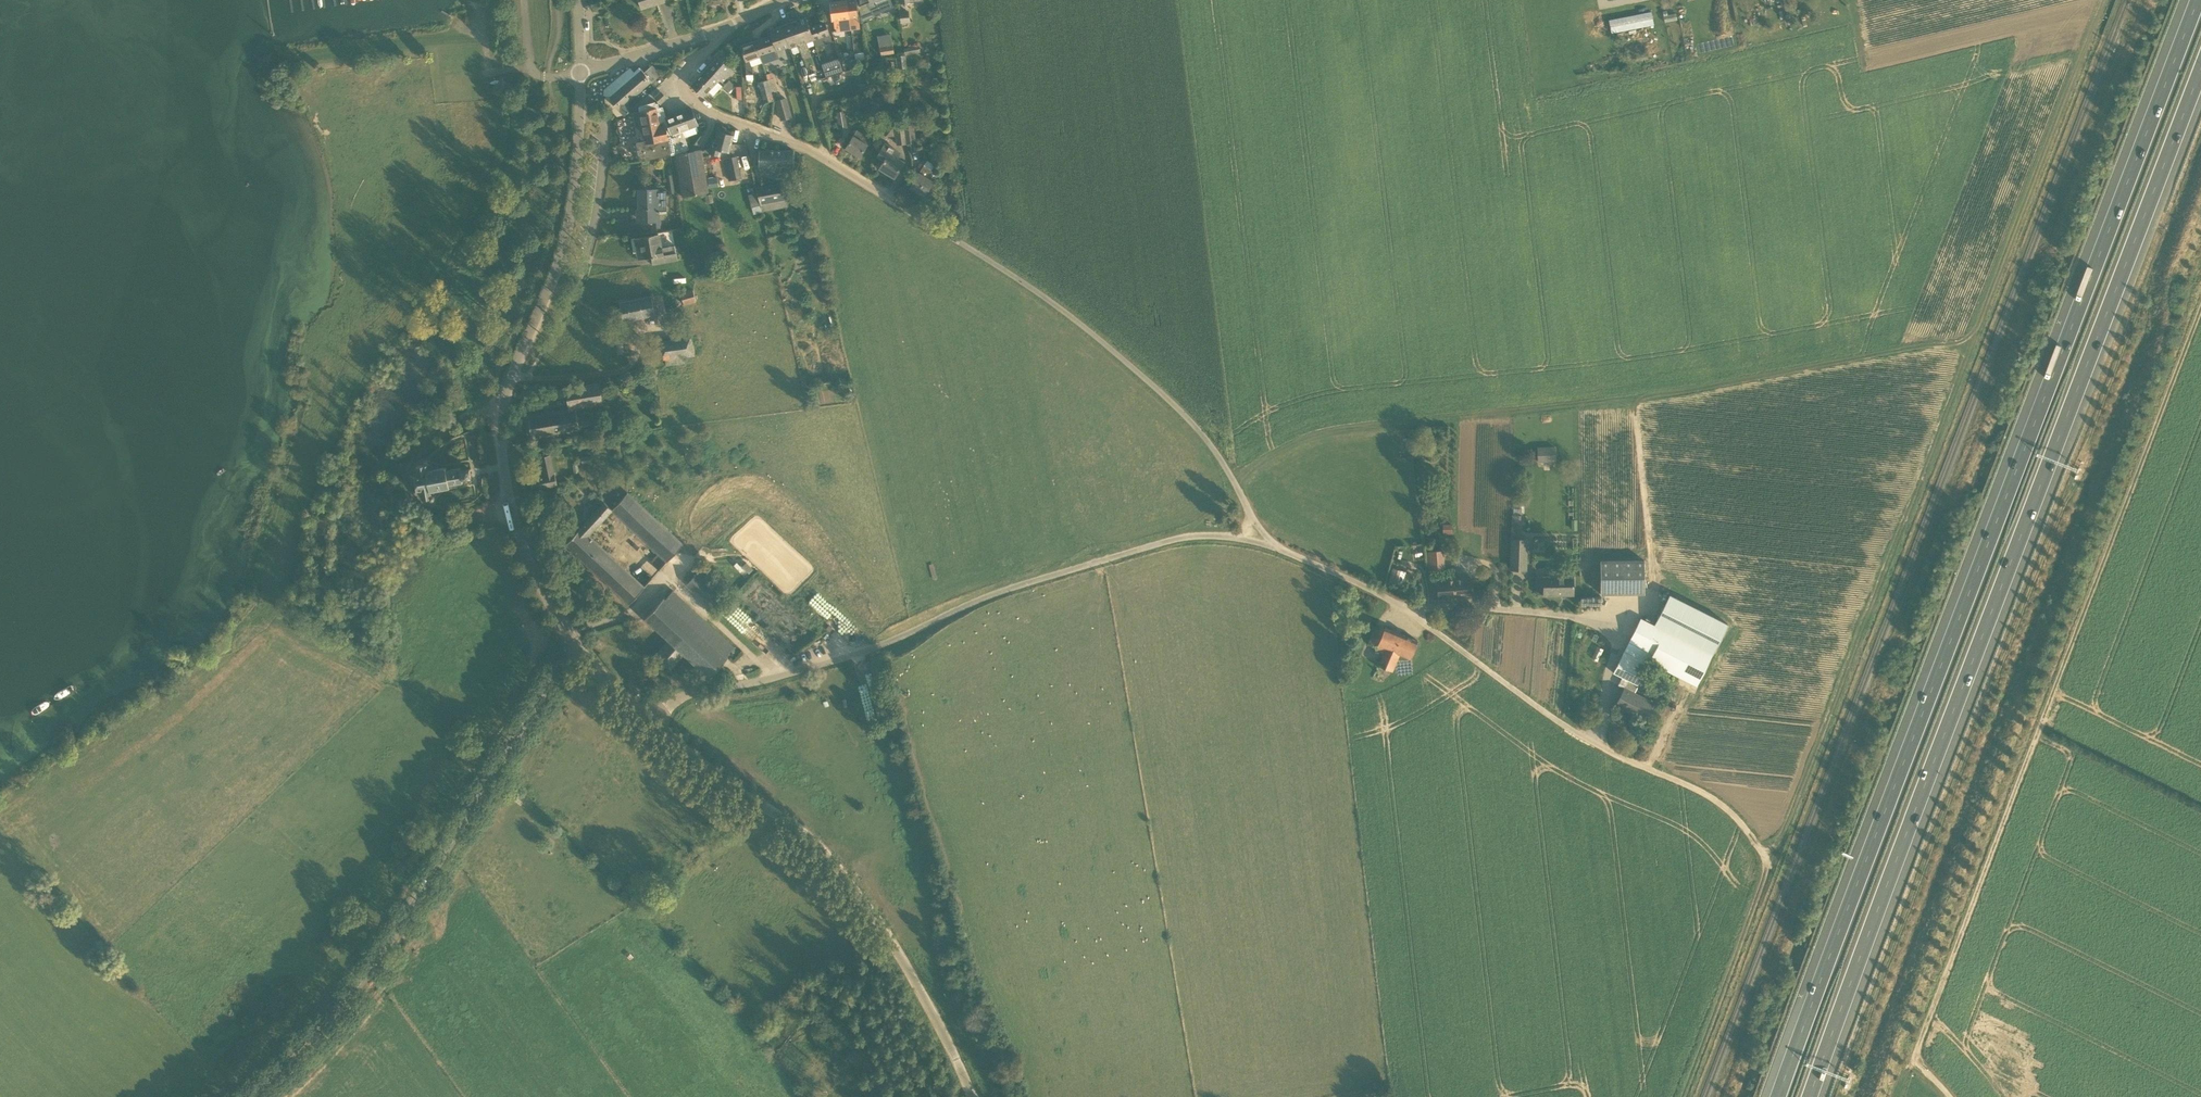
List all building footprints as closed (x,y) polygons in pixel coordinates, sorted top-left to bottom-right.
[(858,12),(857,0),(851,0),(838,2),(840,14),(844,14),(844,12),(848,11),(852,10),(852,13),(858,12)] [(890,0),(870,0),(871,2),(860,6),(861,22),(874,17),(873,15),(893,7),(890,0)] [(842,30),(840,14),(838,2),(830,3),(832,21),(834,20),(835,31),(842,30)] [(859,17),(858,12),(852,13),(852,10),(848,11),(850,29),(860,28),(859,17)] [(901,23),(910,22),(909,10),(899,12),(901,23)] [(842,30),(850,29),(848,11),(844,12),(844,14),(840,14),(842,30)] [(1635,15),(1610,19),(1613,32),(1638,27),(1653,24),(1651,12),(1635,15)] [(809,27),(809,26),(806,17),(798,20),(802,32),(810,30),(809,27)] [(794,35),(802,32),(798,20),(790,22),(794,34),(794,35)] [(825,21),(817,24),(809,26),(809,27),(810,30),(813,40),(814,40),(816,47),(824,44),(832,41),(829,34),(830,34),(825,21)] [(785,36),(794,34),(790,22),(781,25),(785,36)] [(789,46),(785,36),(781,25),(769,30),(771,35),(755,40),(761,56),(760,56),(763,63),(779,58),(776,51),(789,46)] [(806,42),(813,40),(810,30),(802,32),(794,35),(798,45),(799,45),(801,53),(809,50),(806,42)] [(798,45),(794,35),(794,34),(785,36),(789,46),(789,48),(798,45)] [(750,60),(760,56),(761,56),(755,40),(741,46),(746,61),(747,79),(754,79),(753,66),(752,66),(750,60)] [(894,53),(892,40),(879,42),(881,55),(894,53)] [(718,56),(691,86),(703,96),(730,68),(718,56)] [(822,64),(826,77),(843,72),(838,58),(822,64)] [(665,80),(652,65),(644,72),(642,69),(634,76),(628,69),(605,89),(611,96),(611,100),(624,116),(656,88),(665,80)] [(771,79),(768,80),(773,100),(776,99),(771,79)] [(729,80),(724,85),(730,91),(735,85),(729,80)] [(765,102),(773,100),(768,80),(759,83),(765,102)] [(662,92),(656,97),(660,102),(666,97),(662,92)] [(786,98),(776,101),(781,119),(791,116),(786,98)] [(656,103),(655,101),(639,106),(640,110),(632,112),(637,136),(645,134),(646,140),(637,142),(641,160),(671,154),(671,153),(684,150),(689,148),(682,130),(672,134),(666,117),(667,117),(663,106),(660,107),(658,102),(656,103)] [(691,108),(667,117),(666,117),(672,134),(682,130),(698,124),(692,108),(691,108)] [(844,111),(837,112),(840,128),(847,127),(844,111)] [(913,124),(904,125),(906,143),(915,142),(913,124)] [(906,143),(904,125),(895,127),(897,144),(906,143)] [(854,135),(853,135),(846,148),(860,156),(867,144),(869,145),(871,142),(870,133),(863,133),(857,130),(854,135)] [(733,135),(718,131),(716,139),(713,138),(710,153),(719,155),(721,149),(729,151),(733,135)] [(894,177),(904,161),(897,157),(900,153),(884,144),(878,155),(885,159),(880,168),(894,177)] [(687,152),(677,156),(676,156),(683,196),(709,192),(702,150),(687,152)] [(794,150),(792,150),(759,150),(759,172),(792,172),(792,167),(794,167),(794,150)] [(737,157),(728,158),(728,161),(727,162),(730,180),(741,178),(737,157)] [(937,173),(924,165),(919,173),(910,187),(924,195),(933,181),(937,173)] [(788,207),(784,184),(784,182),(756,187),(758,192),(760,204),(762,211),(788,207)] [(643,223),(643,221),(653,221),(653,227),(660,227),(659,213),(666,213),(666,191),(656,191),(656,189),(639,189),(639,209),(636,209),(631,209),(632,224),(643,223)] [(752,206),(760,204),(758,192),(749,194),(752,206)] [(661,255),(663,263),(678,260),(677,252),(675,245),(661,247),(658,233),(640,237),(643,258),(661,255)] [(822,266),(819,255),(810,257),(812,268),(822,266)] [(684,291),(680,292),(684,305),(686,304),(689,303),(696,302),(693,288),(692,288),(684,291)] [(655,314),(652,296),(619,303),(623,321),(655,314)] [(666,366),(685,364),(684,357),(695,356),(693,344),(700,343),(699,335),(660,341),(663,360),(665,360),(666,366)] [(603,403),(600,382),(586,384),(565,388),(570,412),(528,418),(532,436),(579,429),(576,407),(603,403)] [(1555,447),(1537,448),(1538,462),(1556,461),(1555,447)] [(550,454),(540,456),(543,469),(537,470),(538,477),(531,478),(533,490),(557,485),(555,474),(554,474),(550,454)] [(428,465),(428,464),(428,463),(428,462),(427,462),(426,461),(425,462),(424,462),(424,463),(423,464),(417,465),(418,475),(416,475),(412,473),(411,474),(415,477),(417,488),(414,492),(416,493),(419,489),(421,489),(423,498),(429,497),(430,498),(432,499),(433,499),(434,498),(434,497),(435,497),(434,495),(433,494),(432,494),(431,490),(450,487),(449,484),(460,482),(461,483),(463,482),(462,479),(470,477),(471,478),(472,477),(471,476),(470,469),(469,468),(469,469),(461,469),(461,468),(447,470),(447,467),(427,470),(427,466),(428,466),(428,465)] [(612,508),(611,509),(658,552),(651,560),(660,569),(683,543),(627,492),(612,508)] [(611,509),(612,508),(605,502),(592,515),(565,544),(621,595),(630,603),(645,586),(588,534),(611,509)] [(1511,569),(1523,570),(1527,570),(1528,538),(1520,537),(1521,515),(1512,514),(1512,539),(1511,569)] [(1452,524),(1443,524),(1443,534),(1452,534),(1452,524)] [(1427,551),(1429,570),(1445,569),(1443,550),(1427,551)] [(1644,593),(1644,560),(1600,560),(1601,593),(1644,593)] [(748,571),(752,568),(747,561),(743,565),(748,571)] [(699,570),(687,584),(710,606),(723,592),(699,570)] [(1537,594),(1573,593),(1573,575),(1536,576),(1537,594)] [(1431,598),(1473,595),(1472,578),(1434,581),(1434,587),(1430,587),(1431,598)] [(696,664),(710,677),(729,655),(728,654),(734,647),(673,590),(666,597),(665,596),(645,617),(696,664)] [(1649,661),(1650,661),(1696,685),(1728,623),(1669,594),(1654,625),(1641,618),(1629,641),(1633,643),(1653,653),(1649,661)] [(1410,658),(1418,640),(1384,627),(1376,647),(1375,650),(1383,653),(1378,665),(1392,671),(1399,654),(1410,658)] [(1625,649),(1613,672),(1622,677),(1637,684),(1638,685),(1650,661),(1649,661),(1625,649)] [(1637,684),(1622,677),(1618,685),(1624,688),(1616,705),(1645,720),(1654,702),(1633,692),(1637,684)]
